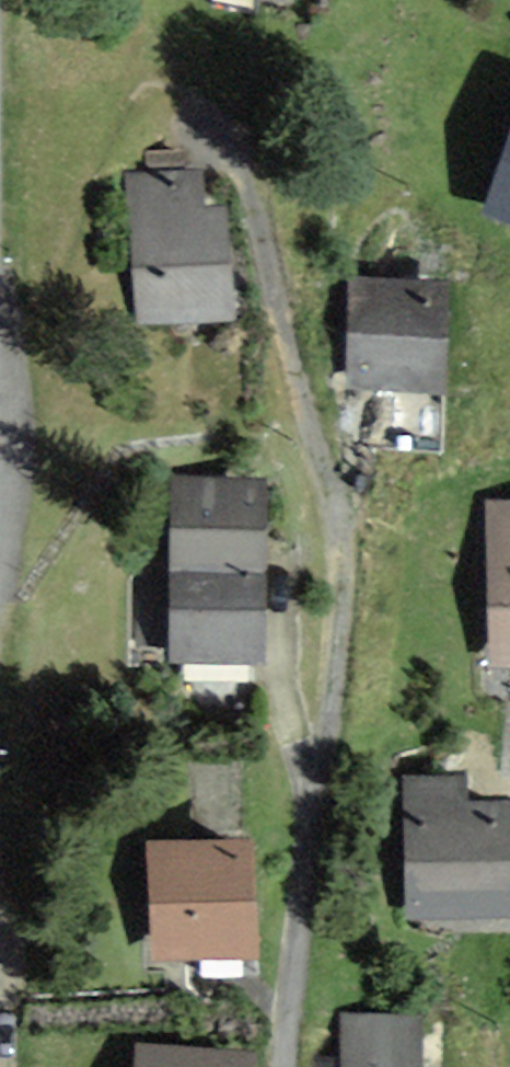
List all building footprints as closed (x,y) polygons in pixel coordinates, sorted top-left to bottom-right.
[(482,214),(509,224),(509,133),(482,214)] [(205,210),(203,173),(129,176),(136,330),(235,326),(230,209),(205,210)] [(445,454),(448,282),(346,280),(342,452),(445,454)] [(262,666),(263,481),(167,481),(167,666),(262,666)] [(491,503),(490,668),(509,668),(509,503),(491,503)] [(464,779),(403,779),(404,918),(509,917),(509,803),(464,804),(464,779)] [(258,962),(256,845),(146,847),(149,964),(258,962)] [(418,1020),(340,1021),(341,1066),(419,1066),(418,1020)] [(253,1053),(136,1047),(135,1066),(252,1066),(253,1053)]
